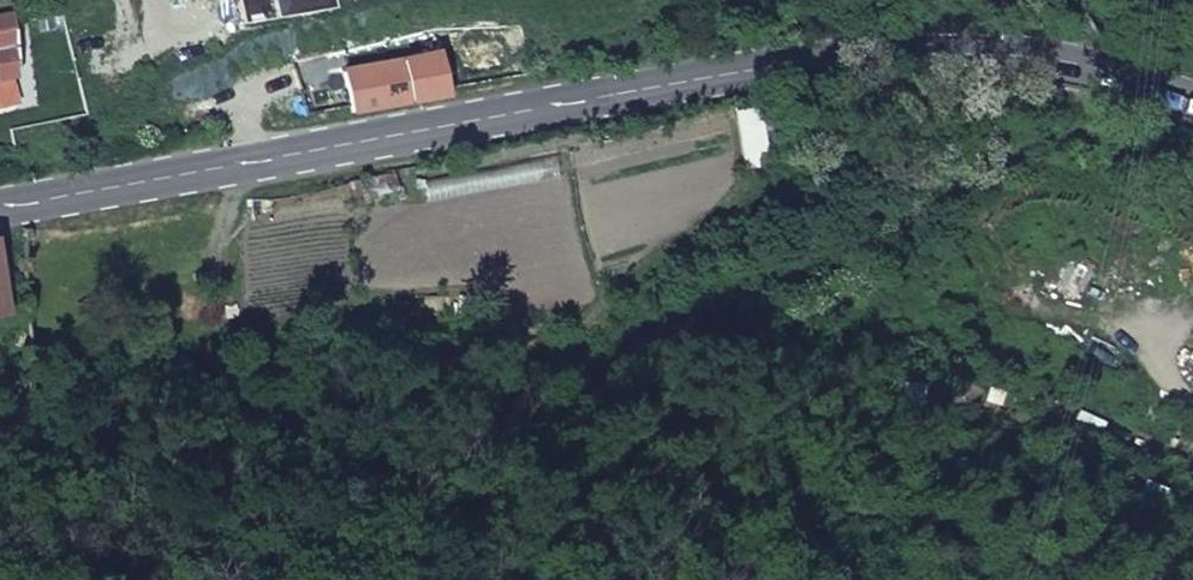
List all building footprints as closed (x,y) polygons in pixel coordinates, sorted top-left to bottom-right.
[(9,74),(4,14),(0,16),(0,76),(9,74)] [(429,40),(323,59),(332,108),(437,86),(429,40)]
